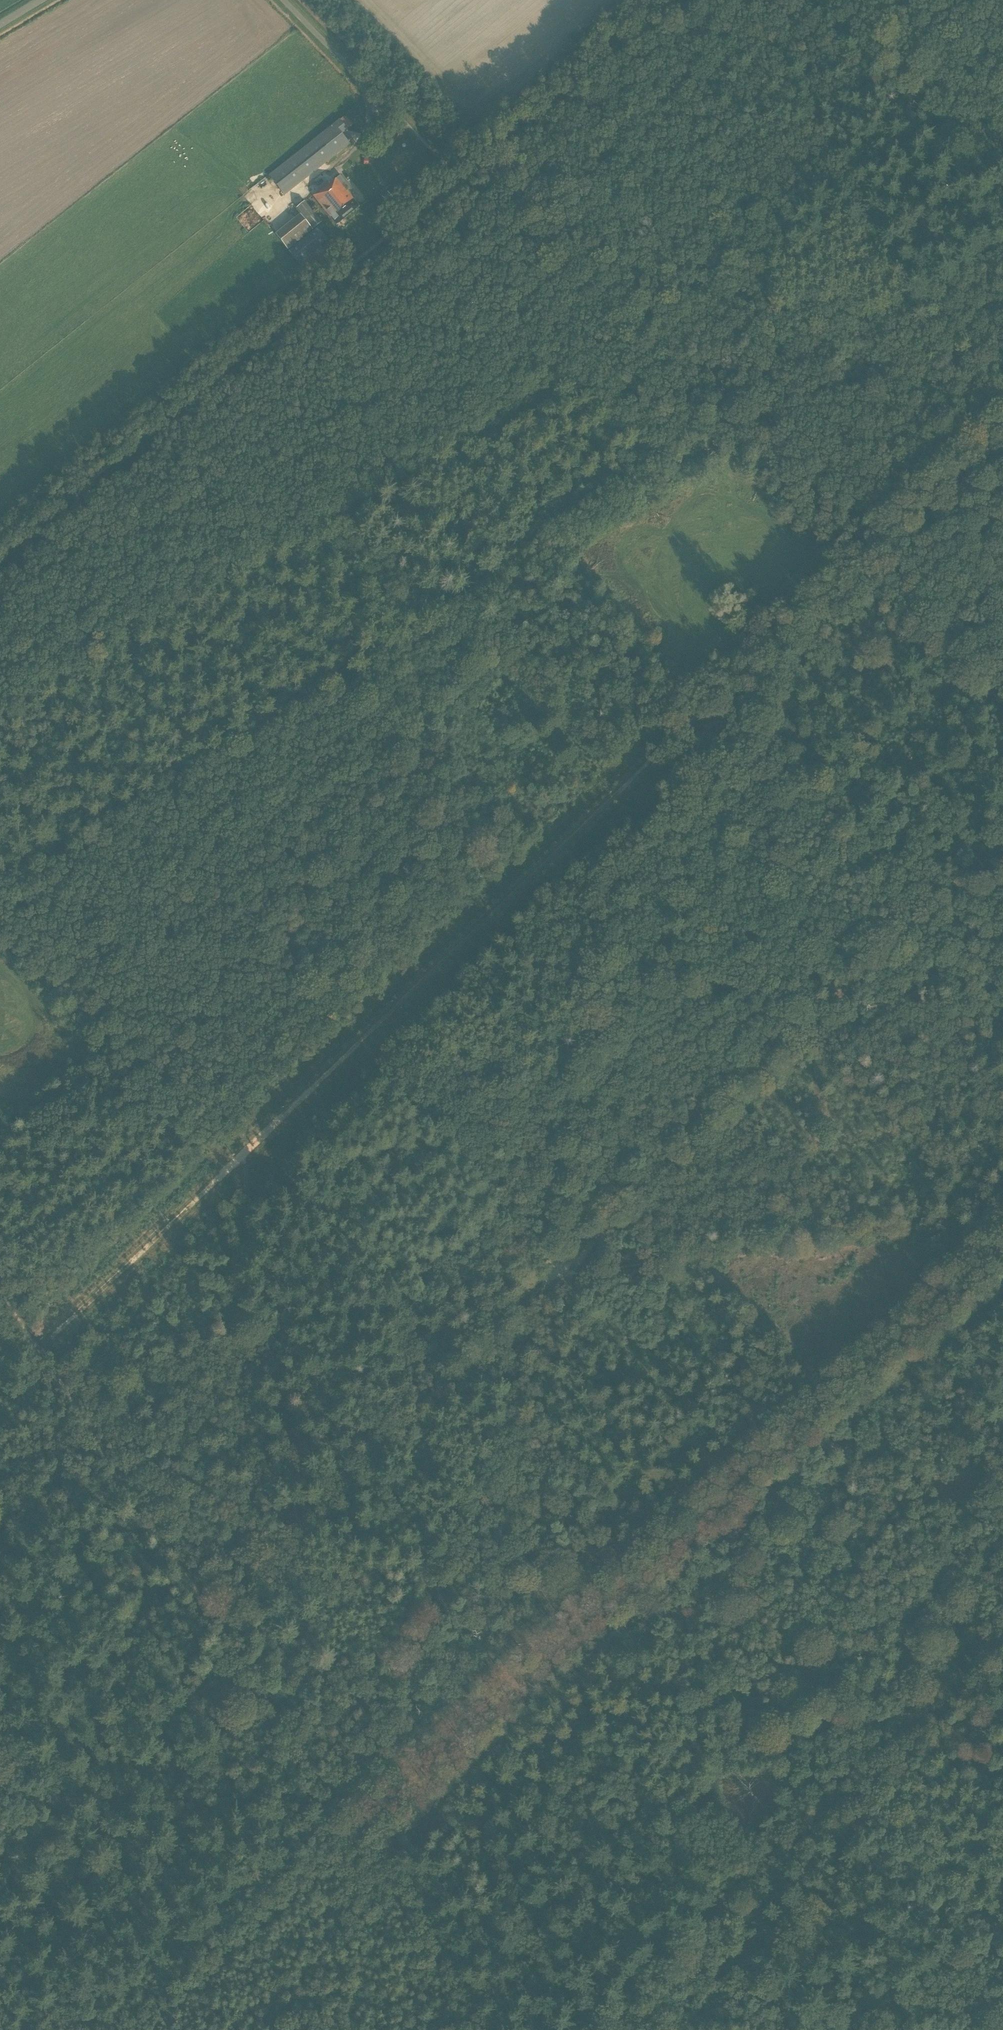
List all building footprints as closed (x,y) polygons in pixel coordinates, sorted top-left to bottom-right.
[(338,120),(269,176),(284,195),(348,143),(341,134),(353,124),(346,115),(339,121),(338,120)] [(329,182),(313,195),(336,224),(359,206),(346,190),(349,187),(339,175),(329,183),(329,182)] [(304,202),(296,208),(313,228),(320,222),(304,202)] [(251,213),(237,224),(248,238),(262,228),(251,213)] [(288,249),(312,229),(302,216),(277,237),(288,249)] [(305,271),(327,254),(319,246),(327,239),(317,228),(288,251),(298,263),(305,271)]
